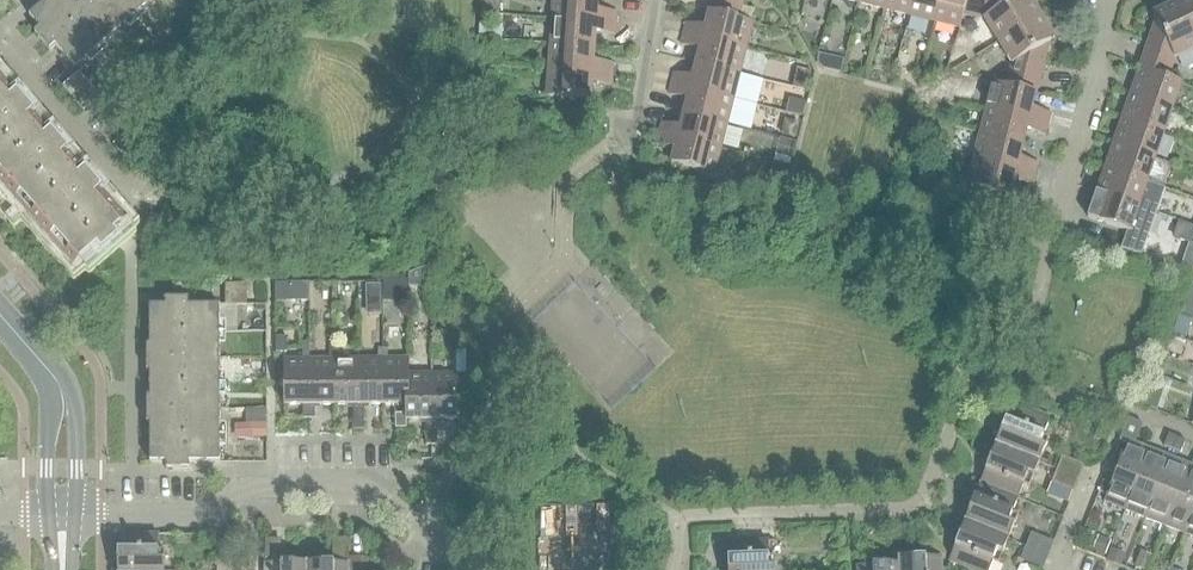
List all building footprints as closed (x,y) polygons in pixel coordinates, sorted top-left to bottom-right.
[(133,17),(118,0),(46,0),(28,16),(39,29),(34,33),(49,50),(54,46),(74,69),(133,17)] [(133,17),(153,0),(118,0),(133,17)] [(479,13),(499,14),(500,0),(480,0),(479,13)] [(614,23),(615,11),(596,10),(597,0),(552,0),(551,18),(614,23)] [(708,12),(737,20),(740,5),(719,0),(711,0),(708,12)] [(882,9),(884,0),(858,0),(857,3),(882,9)] [(911,0),(884,0),(882,9),(907,16),(911,0)] [(932,22),(938,0),(911,0),(907,16),(932,22)] [(962,14),(965,0),(938,0),(932,22),(958,28),(962,14)] [(962,14),(976,18),(980,0),(965,0),(962,14)] [(997,42),(1039,17),(1029,0),(1015,0),(1012,2),(1010,0),(980,0),(976,18),(983,19),(997,42)] [(1176,3),(1192,38),(1192,0),(1181,0),(1176,3)] [(1176,3),(1152,14),(1159,29),(1151,33),(1143,56),(1171,66),(1173,59),(1192,49),(1192,38),(1176,3)] [(683,34),(745,49),(751,23),(737,20),(708,12),(704,27),(686,23),(683,34)] [(1053,40),(1039,17),(997,42),(1011,65),(1013,57),(1042,64),(1044,55),(1040,48),(1053,40)] [(549,44),(593,47),(594,33),(614,34),(614,23),(551,18),(549,44)] [(502,25),(479,24),(478,39),(501,40),(502,25)] [(695,63),(738,74),(745,49),(683,34),(680,45),(699,50),(695,63)] [(547,70),(611,74),(612,63),(592,61),(593,47),(549,44),(547,70)] [(1129,95),(1171,110),(1180,84),(1166,79),(1171,66),(1143,56),(1138,70),(1129,95)] [(1011,65),(1009,72),(1038,79),(1042,64),(1013,57),(1011,65)] [(842,73),(845,60),(834,58),(831,71),(842,73)] [(673,73),(670,84),(732,99),(738,74),(695,63),(692,77),(673,73)] [(815,87),(819,69),(802,65),(798,83),(815,87)] [(611,74),(547,70),(545,97),(590,100),(591,84),(610,86),(611,74)] [(1038,79),(1009,72),(1005,86),(1034,94),(1038,79)] [(99,97),(78,73),(61,87),(83,111),(99,97)] [(34,114),(17,95),(15,97),(0,80),(0,149),(34,119),(32,116),(34,114)] [(1031,108),(1034,94),(1005,86),(991,82),(985,109),(1047,124),(1050,113),(1031,108)] [(686,99),(683,113),(726,124),(732,99),(670,84),(668,95),(686,99)] [(937,97),(949,100),(952,89),(939,86),(937,97)] [(1121,119),(1163,134),(1171,110),(1129,95),(1121,119)] [(803,115),(806,103),(789,99),(786,111),(803,115)] [(1044,135),(1047,124),(985,109),(978,134),(1022,144),(1025,131),(1044,135)] [(661,123),(658,134),(720,149),(726,124),(683,113),(679,127),(661,123)] [(34,119),(0,149),(0,186),(27,217),(80,171),(66,154),(68,152),(52,134),(49,136),(34,119)] [(1112,144),(1154,158),(1163,134),(1121,119),(1112,144)] [(784,120),(781,135),(795,138),(799,124),(784,120)] [(713,175),(720,149),(658,134),(655,145),(674,149),(670,164),(713,175)] [(978,134),(972,159),(1034,174),(1037,163),(1018,158),(1022,144),(978,134)] [(1104,168),(1146,182),(1154,158),(1112,144),(1104,168)] [(789,166),(791,159),(775,155),(773,162),(789,166)] [(1031,185),(1034,174),(972,159),(966,182),(959,181),(955,198),(1005,211),(1013,180),(1031,185)] [(1146,182),(1104,168),(1095,192),(1137,207),(1146,182)] [(83,174),(80,171),(27,217),(73,270),(97,249),(101,254),(119,239),(114,234),(126,223),(100,193),(102,191),(86,173),(83,174)] [(1137,207),(1095,192),(1086,218),(1129,232),(1137,207)] [(1176,239),(1190,244),(1192,235),(1192,226),(1181,222),(1176,239)] [(1180,269),(1191,272),(1192,265),(1192,245),(1190,244),(1189,244),(1180,269)] [(434,265),(415,266),(416,282),(435,280),(434,265)] [(412,293),(411,275),(392,276),(393,294),(412,293)] [(1188,282),(1183,298),(1192,302),(1192,284),(1188,282)] [(274,284),(275,302),(289,301),(289,283),(274,284)] [(224,305),(246,305),(246,284),(224,284),(224,305)] [(219,384),(219,305),(188,306),(188,299),(165,299),(165,306),(148,306),(149,384),(219,384)] [(285,337),(275,337),(275,352),(286,352),(285,337)] [(381,359),(387,359),(387,349),(377,349),(377,359),(381,359)] [(430,420),(430,374),(430,358),(407,359),(408,374),(406,374),(406,404),(405,404),(405,414),(394,414),(394,428),(405,428),(405,420),(425,420),(425,432),(425,445),(431,445),(436,445),(436,420),(430,420)] [(309,405),(308,359),(283,359),(283,362),(283,375),(283,405),(302,405),(309,405)] [(333,359),(308,359),(309,405),(302,405),(302,418),(314,418),(314,405),(333,405),(333,359)] [(357,405),(357,359),(333,359),(333,405),(352,405),(352,430),(362,430),(362,405),(357,405)] [(377,359),(357,359),(357,405),(362,405),(382,405),(381,359),(377,359)] [(382,405),(405,404),(406,404),(406,374),(408,374),(407,359),(387,359),(381,359),(382,405)] [(430,420),(436,420),(456,420),(456,374),(430,374),(430,420)] [(1152,374),(1147,389),(1162,394),(1167,379),(1152,374)] [(165,469),(189,469),(189,462),(220,462),(219,384),(149,384),(149,463),(165,463),(165,469)] [(1001,427),(994,445),(1038,463),(1048,438),(1042,436),(1048,421),(1010,406),(1004,421),(1001,420),(999,426),(1001,427)] [(1128,419),(1119,440),(1126,443),(1127,440),(1134,443),(1142,425),(1128,419)] [(1170,451),(1176,438),(1167,435),(1162,447),(1170,451)] [(1184,441),(1176,438),(1170,451),(1179,454),(1184,441)] [(1102,503),(1123,511),(1148,448),(1134,443),(1127,440),(1126,443),(1102,503)] [(979,484),(1017,499),(1022,485),(1028,487),(1038,463),(994,445),(987,463),(984,462),(982,469),(984,470),(979,484)] [(1123,511),(1143,519),(1168,456),(1148,448),(1123,511)] [(1068,455),(1060,480),(1079,487),(1088,461),(1068,455)] [(1143,519),(1163,527),(1188,464),(1168,456),(1143,519)] [(1163,527),(1183,535),(1192,510),(1192,466),(1188,464),(1163,527)] [(971,504),(963,522),(1007,540),(1007,539),(1013,542),(1018,530),(1012,527),(1017,515),(1011,513),(1017,499),(979,484),(973,498),(970,497),(968,503),(971,504)] [(1071,492),(1061,488),(1057,498),(1067,502),(1071,492)] [(1192,539),(1192,510),(1183,535),(1192,539)] [(963,522),(956,540),(953,539),(951,546),(953,547),(948,561),(970,569),(988,569),(991,562),(997,564),(1007,540),(963,522)] [(1036,529),(1026,557),(1049,565),(1059,537),(1036,529)] [(164,551),(158,551),(158,535),(117,535),(117,569),(164,569),(164,551)] [(1104,555),(1109,541),(1096,536),(1091,550),(1104,555)] [(264,540),(264,569),(306,569),(306,563),(286,563),(286,560),(280,560),(280,540),(264,540)] [(348,559),(347,559),(347,540),(331,540),(331,560),(326,560),(326,563),(306,563),(306,569),(348,569),(348,559)] [(773,556),(767,556),(767,541),(726,542),(726,558),(724,558),(724,565),(727,565),(727,569),(774,569),(773,556)] [(1119,567),(1124,555),(1110,549),(1105,561),(1119,567)] [(1133,567),(1140,569),(1145,569),(1151,555),(1140,551),(1133,567)] [(940,557),(924,557),(924,555),(917,555),(917,558),(897,558),(897,565),(898,565),(898,569),(940,569),(940,557)] [(363,559),(348,559),(348,569),(363,569),(363,559)]
